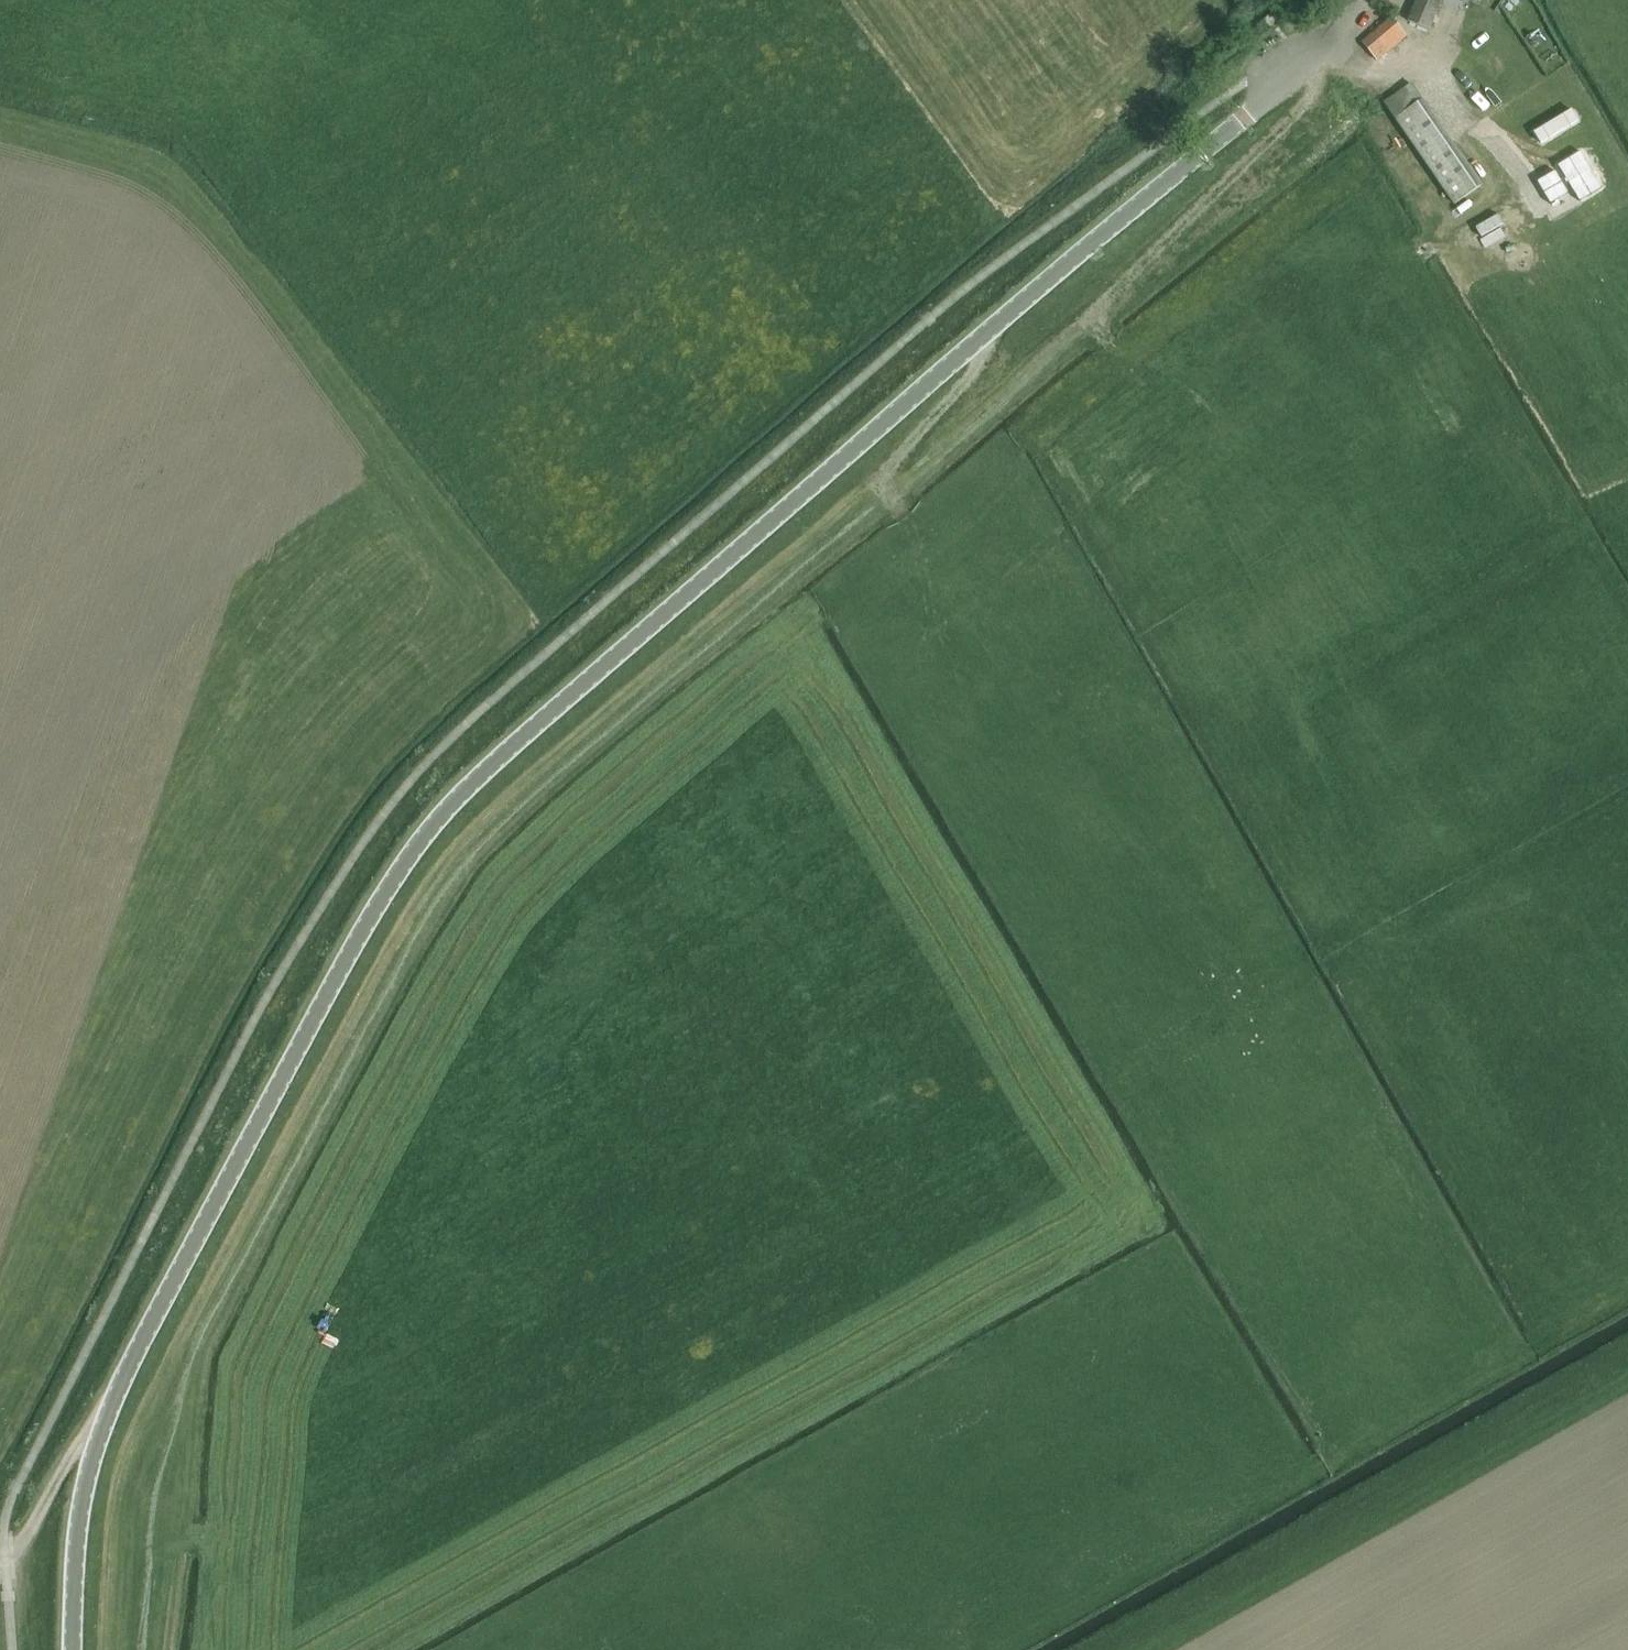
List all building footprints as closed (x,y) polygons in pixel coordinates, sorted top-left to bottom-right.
[(1408,20),(1431,29),(1442,0),(1416,0),(1408,20)] [(1377,62),(1406,37),(1390,18),(1360,42),(1377,62)] [(1435,93),(1396,115),(1445,201),(1484,180),(1435,93)] [(1366,123),(1387,157),(1408,144),(1387,110),(1366,123)] [(1580,147),(1557,160),(1579,196),(1601,183),(1580,147)] [(1556,168),(1538,179),(1553,204),(1571,193),(1556,168)]
